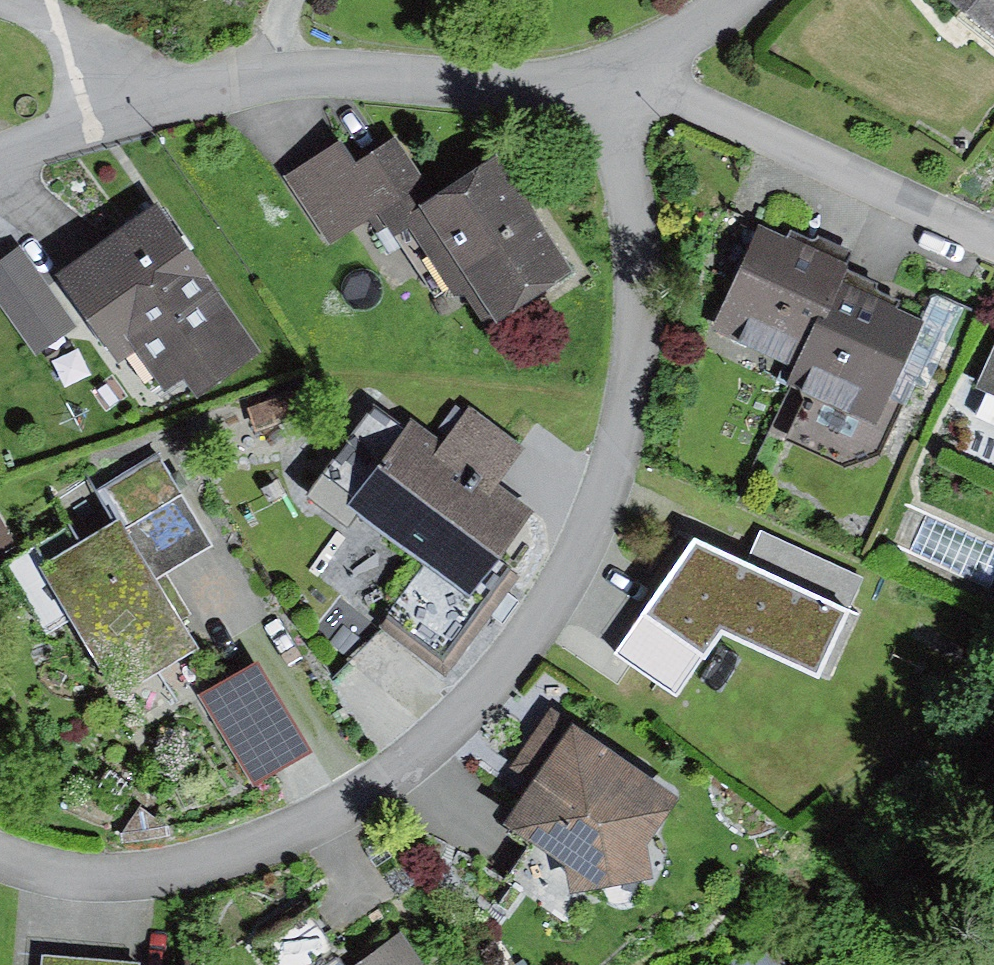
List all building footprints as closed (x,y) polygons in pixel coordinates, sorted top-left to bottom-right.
[(993,40),(993,0),(943,0),(993,40)] [(395,142),(352,168),(380,217),(400,244),(442,217),(395,142)] [(338,145),(284,177),(326,249),(380,217),(352,168),(338,145)] [(442,217),(400,244),(434,296),(446,288),(451,296),(466,300),(486,330),(569,276),(505,177),(442,217)] [(38,241),(0,270),(0,298),(42,354),(84,322),(127,348),(159,396),(241,342),(151,205),(70,258),(38,241)] [(702,266),(734,282),(756,237),(725,221),(702,266)] [(786,240),(761,228),(756,237),(734,282),(710,332),(795,373),(842,266),(850,255),(817,239),(815,242),(811,243),(789,233),(786,240)] [(880,283),(842,266),(795,373),(788,388),(807,397),(786,444),(843,469),(882,458),(904,407),(889,401),(923,324),(924,322),(898,311),(902,302),(879,292),(877,288),(880,283)] [(934,299),(923,324),(889,401),(904,407),(906,408),(915,387),(927,392),(962,312),(934,299)] [(993,399),(993,349),(975,390),(993,399)] [(311,387),(247,409),(255,434),(319,412),(311,387)] [(411,419),(345,509),(423,566),(469,601),(498,562),(535,513),(497,485),(523,450),(471,411),(446,445),(411,419)] [(123,522),(41,573),(118,697),(196,648),(155,583),(214,546),(157,455),(103,489),(123,522)] [(694,541),(640,619),(702,662),(704,665),(721,640),(819,683),(848,614),(694,541)] [(469,601),(423,566),(378,627),(444,677),(519,578),(498,562),(469,601)] [(702,662),(640,619),(614,655),(676,699),(702,662)] [(307,754),(259,666),(199,699),(247,786),(307,754)] [(679,802),(551,710),(508,768),(534,785),(504,833),(529,847),(565,868),(571,897),(653,880),(645,850),(679,802)] [(565,868),(529,847),(503,880),(566,925),(571,897),(565,868)] [(254,943),(268,964),(325,964),(343,954),(313,907),(254,943)] [(356,964),(422,964),(401,935),(356,964)]
